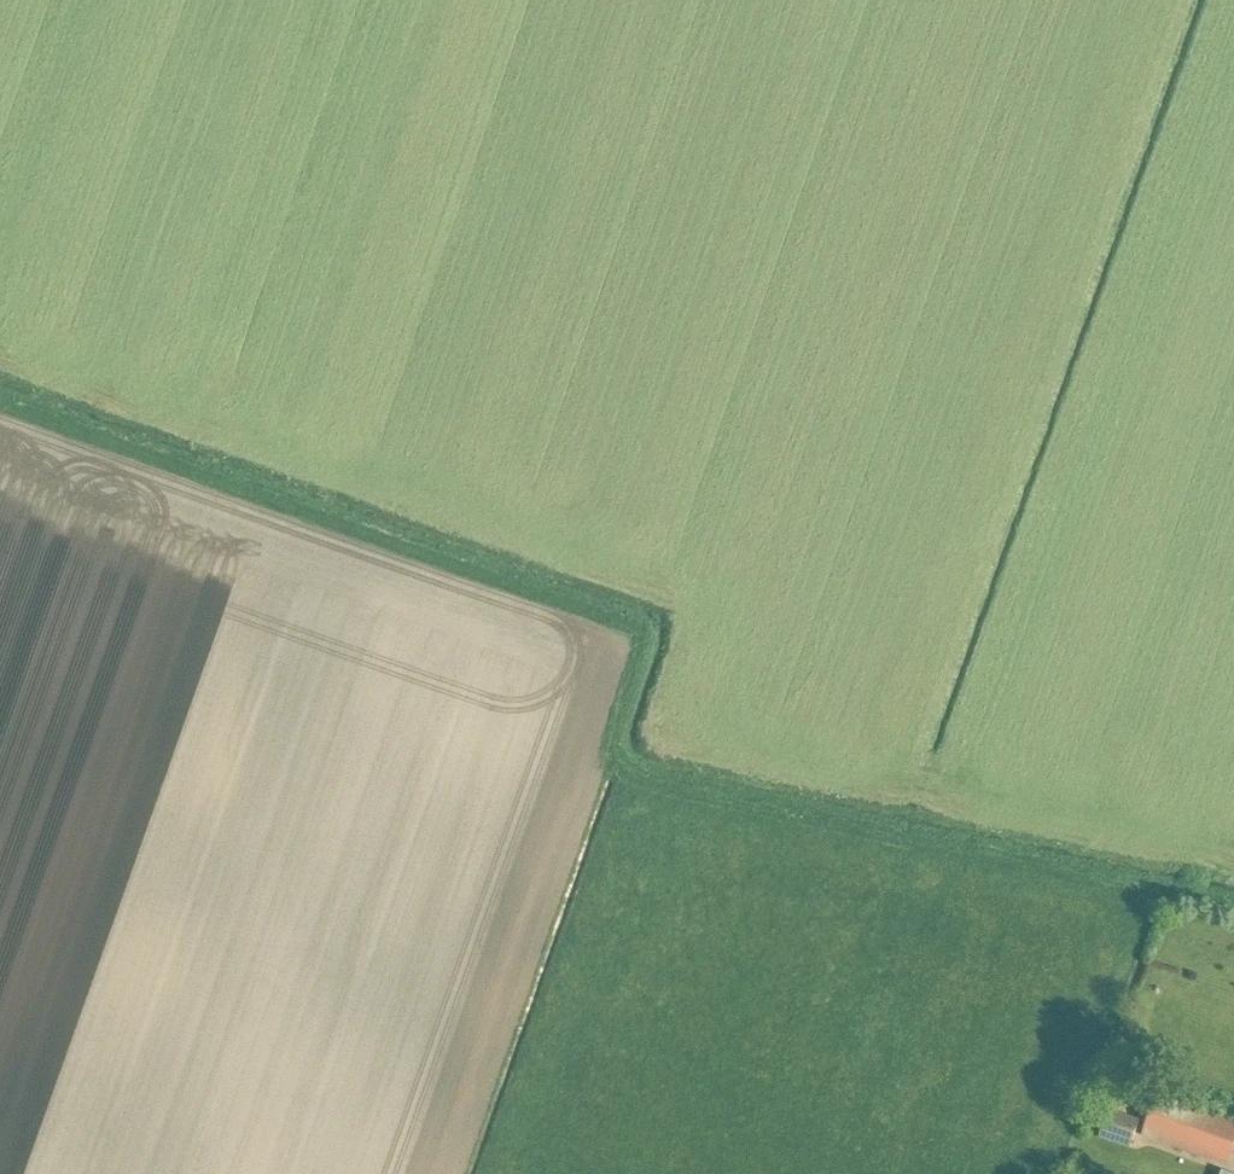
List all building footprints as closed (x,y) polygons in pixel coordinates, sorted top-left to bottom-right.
[(1233,1147),(1233,1123),(1158,1096),(1143,1137),(1227,1166),(1233,1147)] [(1130,1147),(1139,1123),(1110,1113),(1101,1137),(1130,1147)]
